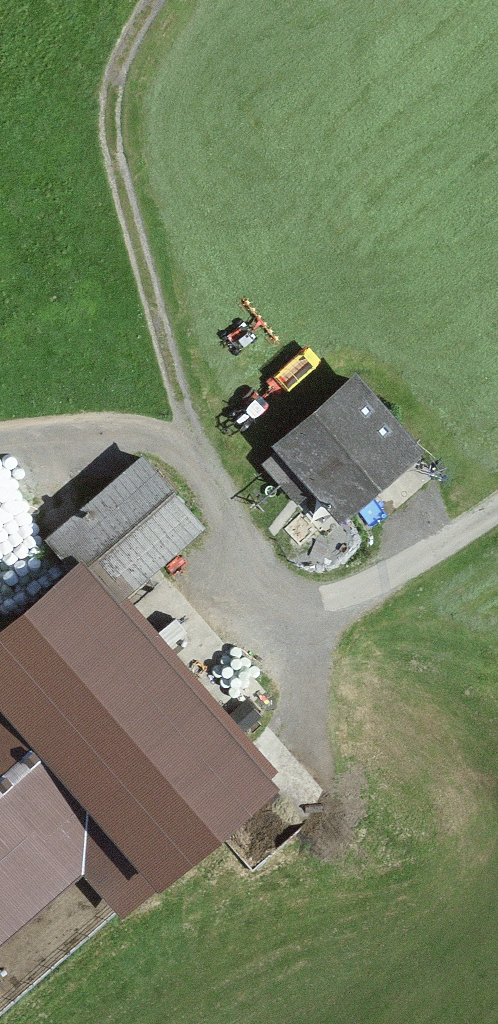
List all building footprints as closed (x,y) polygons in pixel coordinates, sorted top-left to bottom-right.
[(362,388),(279,457),(341,532),(424,463),(362,388)] [(274,778),(123,607),(207,533),(151,469),(60,549),(81,572),(0,643),(0,1019),(274,778)]
